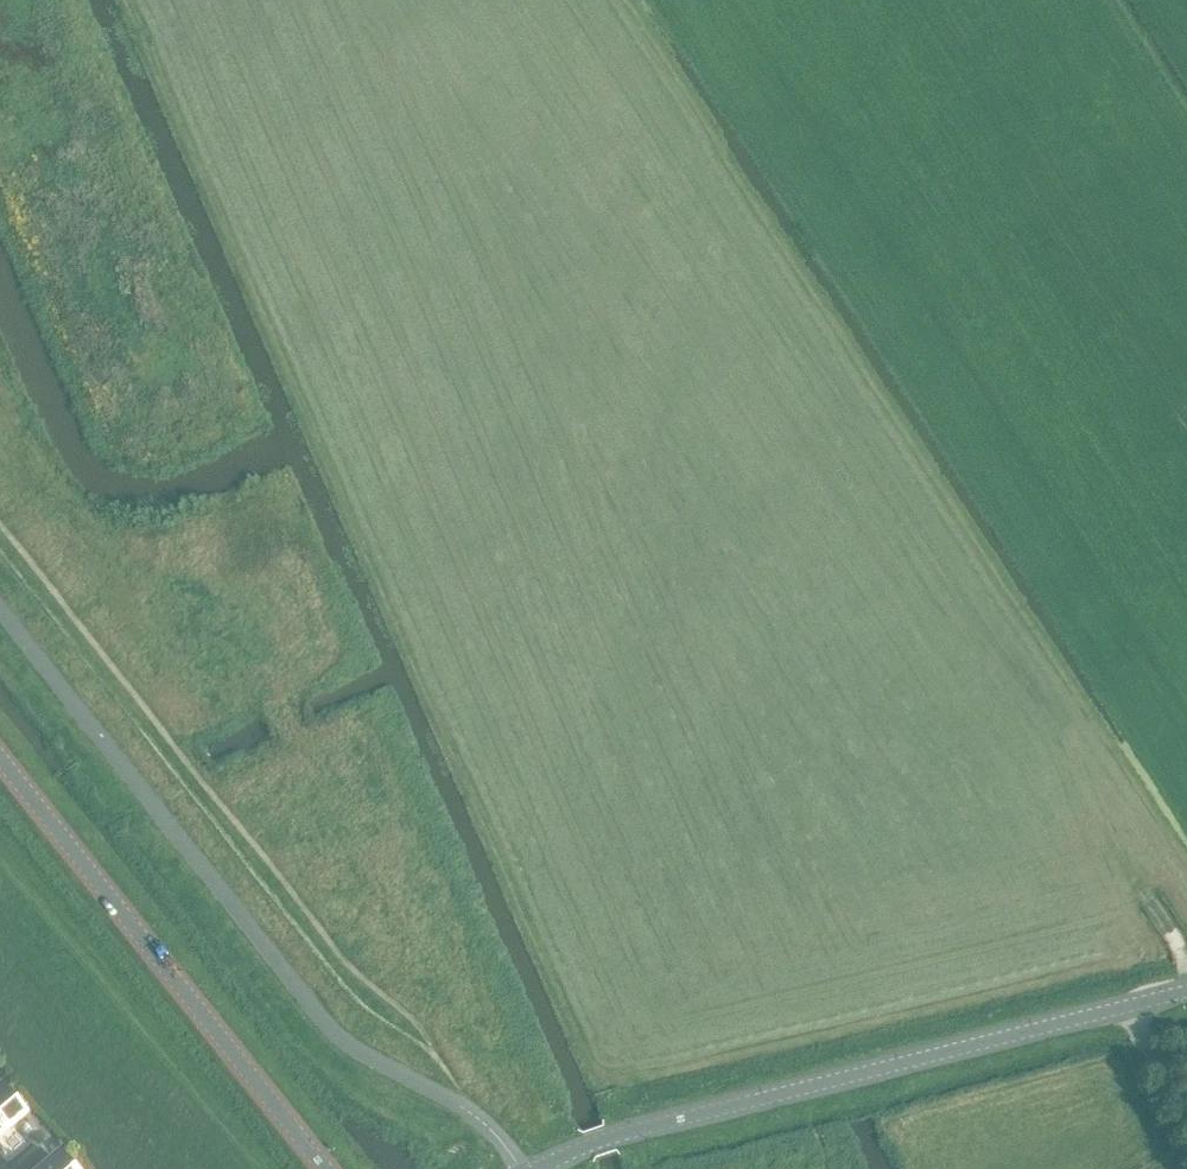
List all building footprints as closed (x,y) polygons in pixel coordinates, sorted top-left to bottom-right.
[(13,1124),(21,1117),(1,1093),(0,1093),(0,1155),(7,1163),(6,1164),(7,1165),(31,1144),(30,1143),(30,1144),(13,1124)] [(59,1160),(48,1168),(66,1168),(59,1160)]
